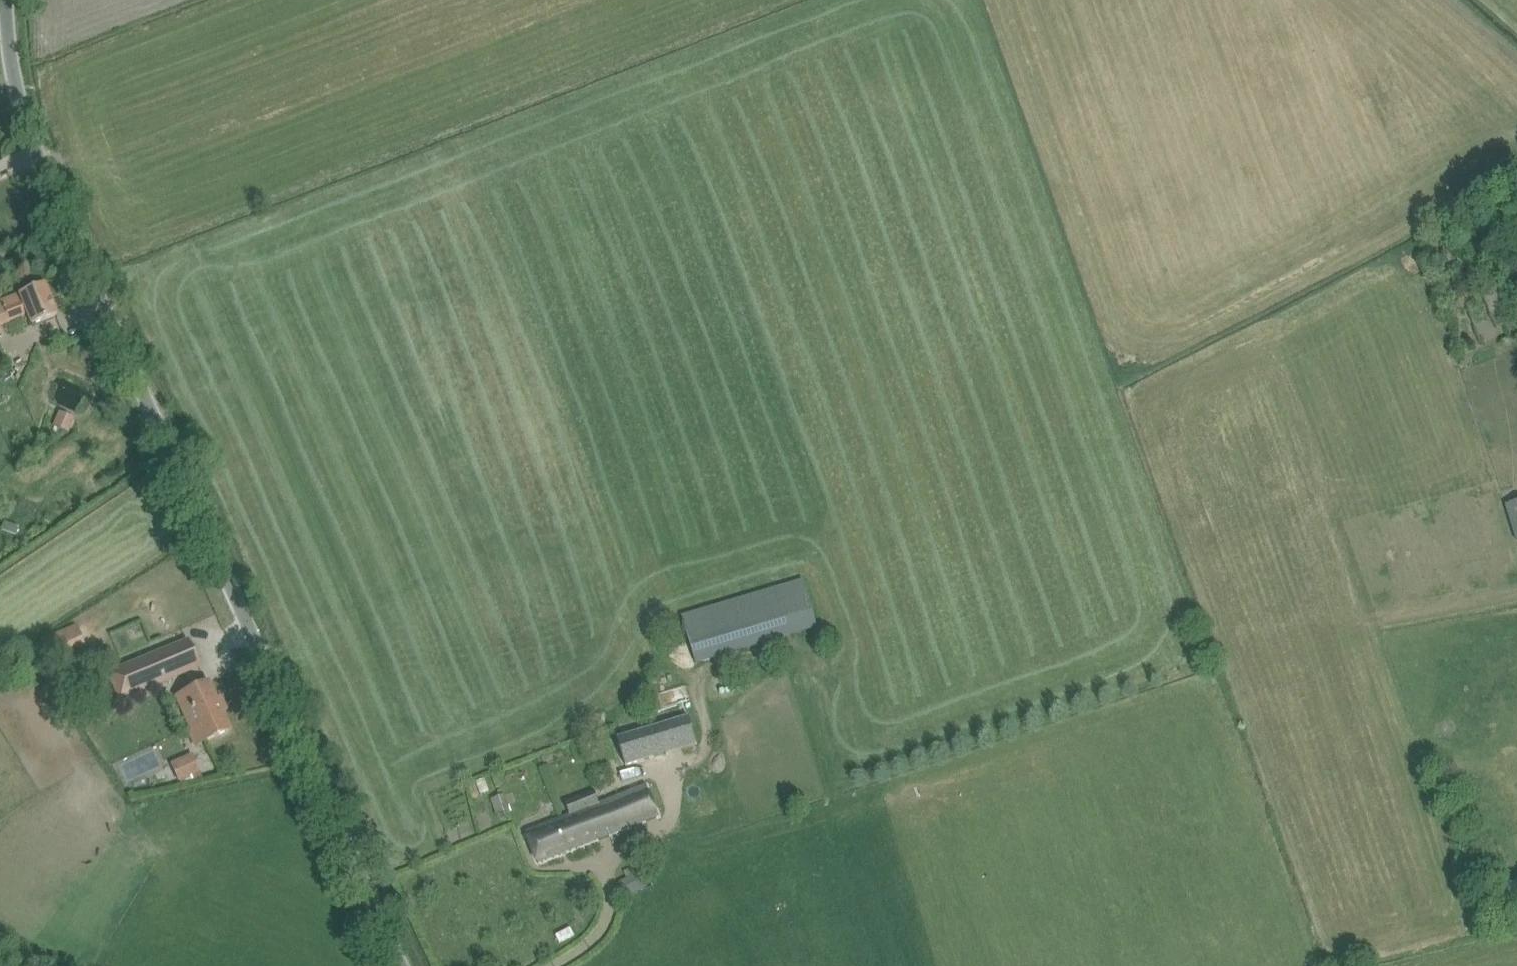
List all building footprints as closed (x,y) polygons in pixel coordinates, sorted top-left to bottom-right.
[(44,284),(19,294),(21,300),(4,307),(1,301),(0,302),(0,325),(27,314),(32,325),(56,315),(44,284)] [(57,411),(51,424),(67,431),(73,418),(57,411)] [(1516,540),(1516,502),(1507,505),(1516,540)] [(697,661),(820,627),(806,578),(683,612),(697,661)] [(41,638),(50,659),(85,645),(75,623),(41,638)] [(108,674),(120,701),(200,666),(188,640),(108,674)] [(196,724),(187,728),(195,745),(228,730),(207,683),(178,696),(186,713),(190,711),(196,724)] [(697,744),(688,715),(617,736),(626,765),(654,757),(666,753),(697,744)] [(191,754),(170,763),(178,780),(199,770),(191,754)] [(599,803),(594,791),(564,802),(569,815),(525,832),(537,864),(660,817),(647,784),(599,803)] [(647,887),(646,884),(652,881),(646,870),(640,873),(639,870),(618,880),(626,897),(647,887)]
